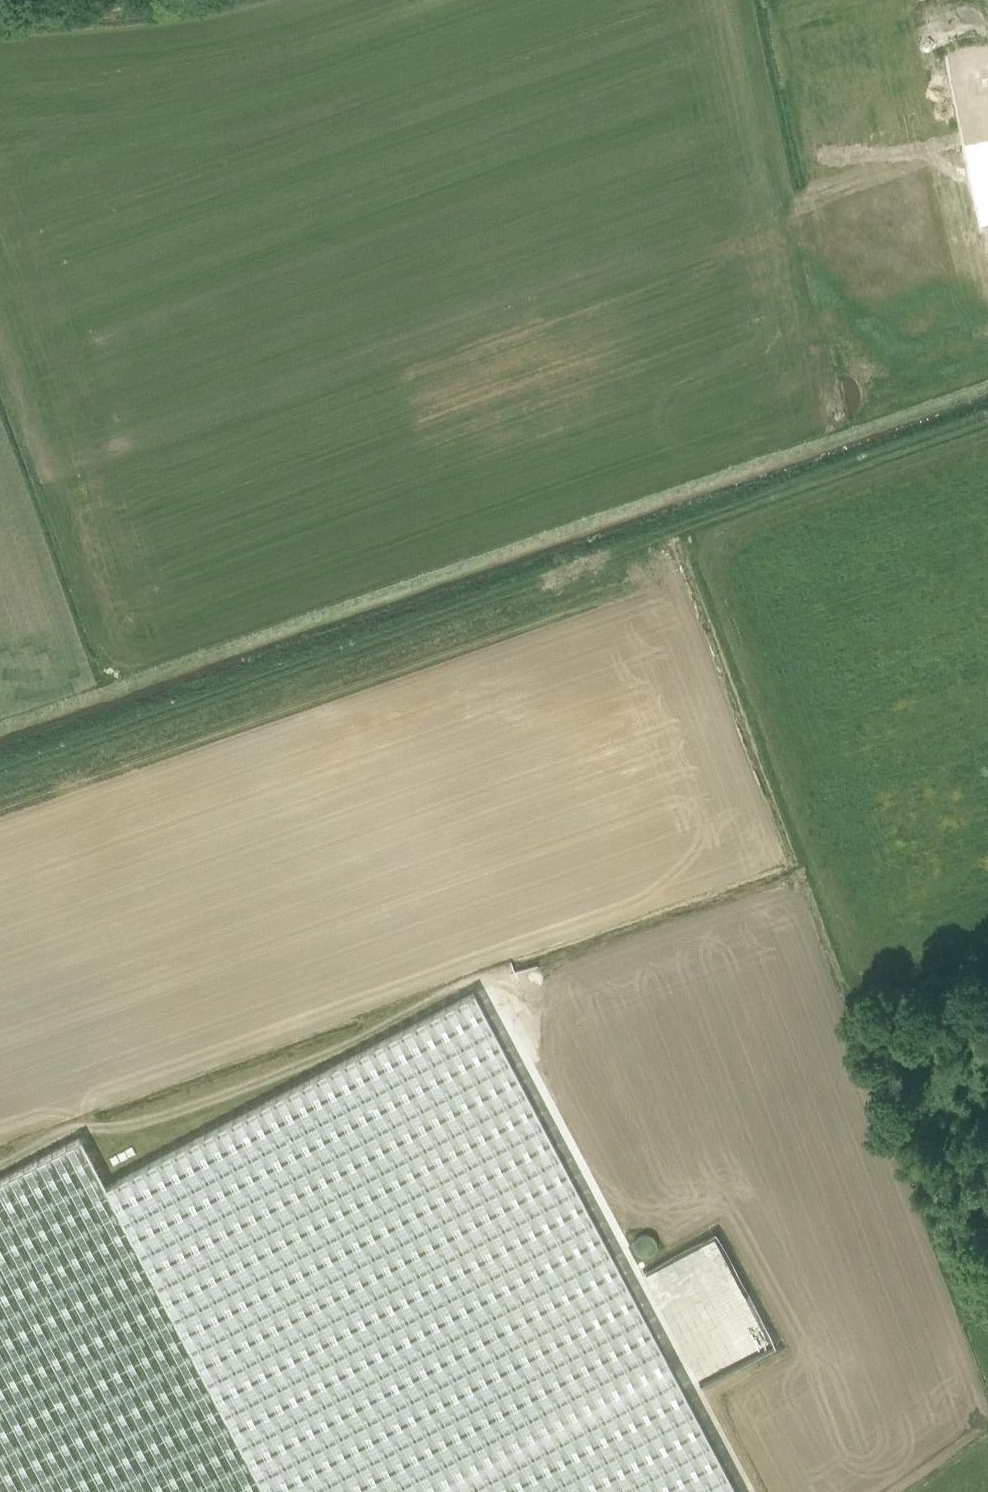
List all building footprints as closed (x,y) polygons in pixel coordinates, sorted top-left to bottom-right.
[(684,1394),(474,991),(105,1185),(80,1139),(0,1181),(0,1491),(736,1491),(684,1394)]
